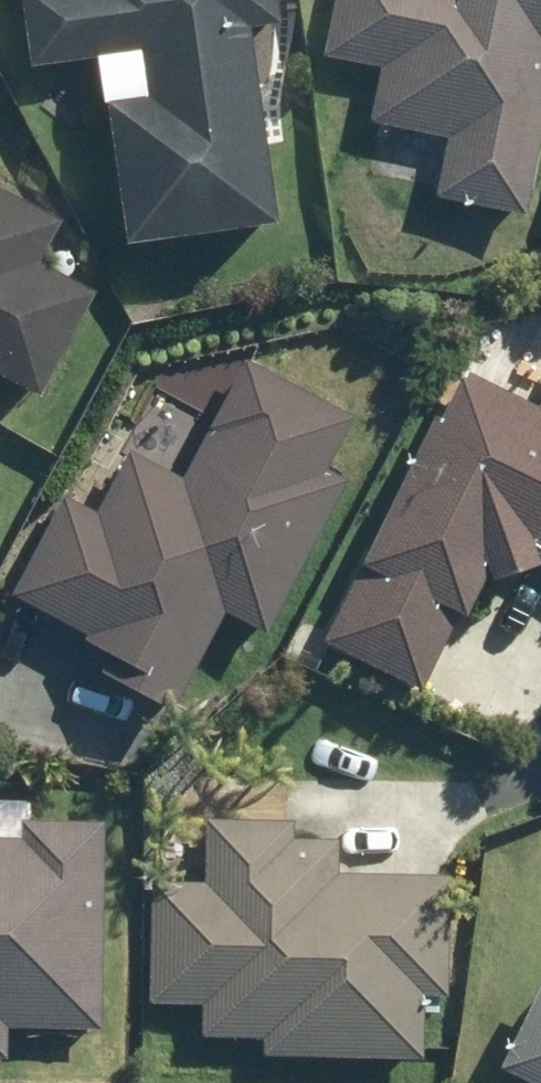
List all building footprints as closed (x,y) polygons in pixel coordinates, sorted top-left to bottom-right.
[(278,218),(258,0),(97,0),(118,232),(278,218)] [(527,214),(540,145),(540,0),(336,0),(324,52),(382,65),(371,120),(448,136),(435,196),(527,214)] [(22,408),(89,235),(0,166),(0,397),(22,408)] [(521,399),(470,373),(333,637),(410,676),(496,508),(540,531),(540,361),(521,399)] [(69,667),(168,717),(226,603),(272,627),(349,476),(329,465),(354,416),(247,362),(185,486),(130,459),(101,516),(59,495),(5,604),(81,642),(69,667)] [(9,440),(0,436),(0,465),(9,440)] [(5,1059),(6,1028),(99,1030),(103,823),(19,820),(18,836),(0,836),(0,1059),(5,1059)] [(178,854),(180,1030),(448,1026),(445,850),(178,854)] [(499,1069),(528,1082),(540,1082),(540,983),(499,1069)]
